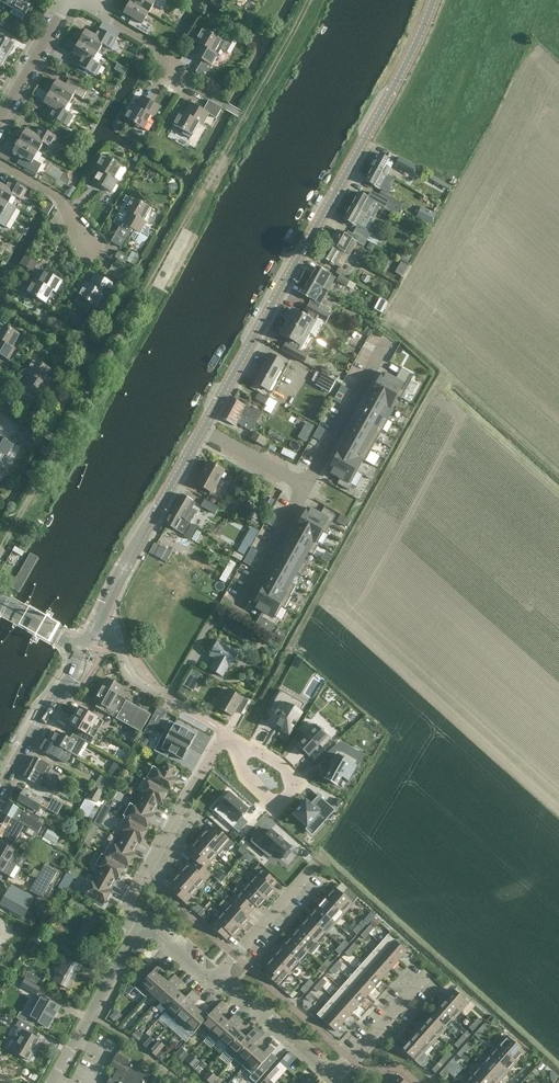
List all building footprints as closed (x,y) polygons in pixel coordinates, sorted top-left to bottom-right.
[(1,2),(13,8),(17,0),(3,0),(1,2)] [(33,0),(17,0),(13,8),(10,13),(22,20),(33,0)] [(149,13),(154,4),(162,9),(167,0),(130,0),(130,1),(149,13)] [(149,13),(130,1),(123,13),(131,18),(128,24),(147,35),(152,26),(144,21),(149,13)] [(6,20),(4,22),(2,27),(14,33),(18,27),(6,20)] [(79,41),(98,52),(103,44),(111,49),(117,39),(98,28),(94,34),(86,29),(79,41)] [(211,65),(218,53),(220,49),(226,53),(232,42),(223,37),(221,39),(203,28),(195,42),(199,44),(192,54),(202,60),(196,72),(208,79),(215,67),(211,65)] [(7,56),(10,51),(11,52),(12,51),(14,47),(14,46),(13,45),(14,44),(10,42),(13,36),(0,29),(0,52),(7,56)] [(98,52),(79,41),(72,53),(80,58),(77,64),(96,75),(101,65),(93,61),(98,52)] [(50,92),(69,103),(74,94),(82,98),(88,89),(69,78),(65,84),(57,79),(50,92)] [(69,103),(50,92),(43,103),(52,108),(48,114),(67,125),(72,115),(64,111),(69,103)] [(154,118),(160,106),(142,96),(135,107),(132,105),(124,118),(144,129),(151,116),(154,118)] [(173,124),(184,131),(182,134),(191,138),(200,123),(202,125),(208,114),(216,118),(222,108),(209,100),(203,110),(190,102),(184,113),(181,111),(173,124)] [(19,141),(38,152),(43,143),(51,147),(57,137),(38,127),(35,133),(26,128),(19,141)] [(38,152),(19,141),(12,152),(21,157),(17,163),(36,174),(42,164),(34,160),(38,152)] [(379,153),(372,167),(386,175),(394,161),(379,153)] [(93,181),(111,192),(118,180),(115,178),(122,166),(103,155),(96,168),(99,170),(93,181)] [(394,166),(403,170),(412,175),(413,173),(419,176),(421,170),(416,167),(399,157),(394,166)] [(386,175),(372,167),(364,180),(379,188),(382,189),(378,196),(388,201),(392,195),(385,191),(392,178),(386,175)] [(430,180),(449,191),(451,186),(432,175),(430,180)] [(8,204),(13,195),(21,199),(27,190),(8,179),(4,185),(0,183),(0,199),(8,204)] [(358,192),(350,205),(365,213),(371,217),(376,207),(370,204),(372,200),(397,214),(400,208),(388,201),(378,196),(372,192),(369,198),(358,192)] [(146,240),(148,238),(148,236),(149,234),(149,231),(150,228),(145,225),(147,222),(144,220),(151,208),(132,197),(130,196),(127,199),(126,200),(125,202),(123,204),(122,205),(120,207),(120,208),(124,210),(128,212),(123,222),(122,221),(121,223),(134,230),(131,236),(132,238),(133,240),(135,241),(138,242),(140,242),(142,242),(144,241),(146,240)] [(0,199),(0,223),(6,226),(12,216),(4,212),(8,204),(0,199)] [(431,223),(436,212),(422,204),(416,216),(431,223)] [(365,213),(350,205),(343,218),(357,226),(365,213)] [(112,241),(123,246),(130,229),(118,225),(112,241)] [(381,238),(358,225),(357,226),(356,228),(353,232),(368,240),(376,245),(381,238)] [(364,246),(368,240),(353,232),(352,234),(347,231),(345,235),(336,230),(329,243),(350,255),(358,242),(364,246)] [(350,255),(329,243),(321,257),(339,266),(342,268),(350,255)] [(140,256),(132,251),(126,261),(135,266),(140,256)] [(25,255),(20,264),(32,271),(37,262),(25,255)] [(403,274),(408,263),(401,260),(396,271),(403,274)] [(346,270),(342,268),(339,266),(335,272),(347,279),(351,273),(352,274),(355,269),(348,265),(346,270)] [(316,266),(308,280),(328,290),(335,277),(316,266)] [(56,292),(62,281),(44,270),(38,281),(34,279),(27,292),(46,303),(53,290),(56,292)] [(107,296),(109,292),(110,293),(112,293),(114,292),(115,290),(115,287),(114,286),(113,285),(114,284),(95,273),(89,284),(85,282),(78,295),(97,306),(104,294),(107,296)] [(350,288),(353,283),(339,275),(336,280),(350,288)] [(328,290),(308,280),(301,293),(312,299),(310,303),(318,308),(328,290)] [(375,307),(382,311),(387,301),(380,297),(375,307)] [(328,314),(318,308),(310,303),(310,304),(309,303),(305,310),(306,310),(317,317),(324,321),(328,314)] [(308,333),(315,321),(317,317),(306,310),(304,315),(295,309),(288,322),(313,336),(308,333)] [(313,336),(288,322),(281,334),(289,339),(287,344),(303,353),(306,348),(313,336)] [(8,360),(15,348),(12,346),(20,334),(1,323),(0,324),(0,355),(8,360)] [(282,350),(304,362),(308,355),(286,343),(282,350)] [(269,353),(253,382),(272,393),(288,364),(269,353)] [(22,385),(41,396),(48,384),(45,382),(52,370),(33,359),(25,372),(29,374),(22,385)] [(384,372),(377,384),(398,396),(405,384),(384,372)] [(336,381),(322,373),(315,384),(329,392),(336,381)] [(391,407),(391,408),(398,396),(377,384),(370,396),(371,396),(391,407)] [(340,387),(338,390),(348,395),(350,392),(340,387)] [(338,390),(336,394),(345,399),(348,395),(338,390)] [(255,399),(265,405),(273,409),(278,402),(269,397),(268,398),(258,393),(255,399)] [(345,399),(336,394),(334,397),(343,403),(345,399)] [(385,418),(391,407),(371,396),(365,407),(385,418)] [(343,403),(334,397),(332,401),(341,406),(343,403)] [(233,398),(227,408),(255,423),(262,411),(254,407),(253,409),(233,398)] [(379,428),(385,418),(365,407),(360,417),(379,428)] [(255,423),(227,408),(222,418),(235,425),(237,422),(251,430),(255,423)] [(315,426),(297,416),(293,423),(306,430),(298,444),(302,447),(303,448),(305,444),(305,443),(315,426)] [(374,438),(379,428),(360,417),(354,427),(374,438)] [(319,425),(317,429),(326,434),(328,430),(319,425)] [(368,449),(374,438),(354,427),(348,438),(368,449)] [(317,429),(315,432),(324,437),(326,434),(317,429)] [(35,437),(25,432),(21,440),(31,445),(35,437)] [(263,445),(267,439),(254,432),(251,438),(263,445)] [(322,441),(324,437),(315,432),(313,436),(322,441)] [(13,444),(0,436),(0,460),(4,454),(6,456),(13,444)] [(362,459),(368,449),(348,438),(342,448),(362,459)] [(302,447),(297,445),(294,450),(299,453),(302,447)] [(335,459),(356,471),(363,459),(362,459),(342,448),(335,459)] [(335,459),(328,472),(349,483),(356,471),(335,459)] [(211,492),(224,470),(208,461),(196,483),(211,492)] [(181,494),(173,508),(192,519),(197,510),(192,507),(195,502),(181,494)] [(215,513),(219,507),(205,499),(201,505),(215,513)] [(309,506),(302,519),(323,531),(330,518),(309,506)] [(192,519),(173,508),(165,523),(185,534),(191,523),(190,523),(192,519)] [(271,511),(269,515),(278,520),(280,516),(271,511)] [(348,525),(351,518),(340,514),(337,520),(348,525)] [(269,515),(267,518),(276,523),(278,520),(269,515)] [(274,527),(276,523),(267,518),(265,522),(274,527)] [(316,542),(323,531),(302,519),(295,530),(296,531),(316,542)] [(310,552),(316,542),(296,531),(290,541),(310,552)] [(304,563),(310,552),(290,541),(285,552),(304,563)] [(167,564),(174,552),(157,542),(150,554),(167,564)] [(252,545),(250,549),(259,554),(261,550),(252,545)] [(16,573),(7,590),(21,598),(44,555),(31,548),(16,573)] [(250,549),(248,553),(257,558),(259,554),(250,549)] [(298,573),(304,563),(285,552),(279,562),(298,573)] [(248,553),(246,556),(255,561),(257,558),(248,553)] [(253,565),(255,561),(246,556),(244,560),(253,565)] [(226,581),(235,563),(230,560),(221,579),(226,581)] [(293,583),(298,573),(279,562),(273,572),(293,583)] [(287,594),(293,583),(273,572),(267,583),(287,594)] [(260,594),(281,605),(288,594),(287,594),(267,583),(266,582),(260,594)] [(260,594),(253,606),(274,618),(281,605),(260,594)] [(25,602),(12,624),(16,626),(28,604),(25,602)] [(47,610),(30,640),(37,644),(54,613),(47,610)] [(251,630),(230,619),(223,630),(244,642),(251,630)] [(276,630),(274,634),(283,639),(285,635),(276,630)] [(230,667),(238,652),(218,640),(209,655),(215,659),(210,669),(222,676),(228,666),(230,667)] [(193,669),(184,685),(195,691),(204,676),(193,669)] [(253,683),(255,680),(254,676),(251,674),(248,675),(246,678),(246,682),(250,684),(253,683)] [(121,686),(107,679),(106,678),(94,701),(98,702),(95,707),(140,732),(151,714),(116,695),(121,686)] [(248,701),(229,689),(218,708),(228,714),(231,709),(240,715),(248,701)] [(280,690),(265,716),(272,720),(270,722),(276,726),(276,727),(277,726),(281,728),(281,729),(282,729),(287,732),(300,711),(291,706),(296,699),(280,690)] [(79,707),(74,716),(99,730),(103,722),(79,707)] [(163,718),(166,712),(157,708),(155,714),(163,718)] [(74,716),(69,724),(80,731),(76,736),(86,741),(91,744),(98,730),(74,716)] [(169,721),(162,734),(189,748),(189,747),(189,748),(196,735),(169,721)] [(306,736),(297,745),(308,756),(319,745),(322,748),(331,738),(317,725),(315,727),(309,722),(301,731),(306,736)] [(56,731),(50,742),(71,754),(77,757),(86,741),(76,736),(72,734),(70,739),(56,731)] [(162,734),(153,751),(167,758),(169,753),(182,760),(189,748),(162,734)] [(71,754),(50,742),(44,738),(38,749),(52,757),(53,755),(66,762),(71,754)] [(320,760),(331,767),(324,778),(338,785),(342,778),(349,782),(361,760),(336,746),(320,760)] [(52,766),(35,757),(34,757),(29,767),(56,782),(58,778),(61,780),(65,773),(56,768),(54,772),(50,770),(52,766)] [(122,766),(115,762),(110,772),(117,775),(122,766)] [(153,766),(146,778),(167,790),(166,790),(168,791),(176,778),(174,777),(177,771),(162,762),(158,769),(153,766)] [(56,782),(29,767),(23,777),(39,786),(42,782),(52,787),(56,782)] [(104,790),(111,777),(101,772),(94,785),(104,790)] [(139,791),(135,797),(154,808),(157,802),(159,803),(166,790),(167,790),(146,778),(144,777),(137,790),(139,791)] [(101,803),(106,795),(102,793),(103,791),(94,786),(87,797),(97,802),(98,801),(101,803)] [(18,801),(29,807),(37,811),(41,804),(47,808),(46,809),(57,815),(63,804),(52,798),(49,803),(24,789),(18,801)] [(248,809),(241,804),(242,803),(241,802),(240,803),(237,800),(238,800),(237,799),(236,799),(229,793),(230,792),(229,792),(217,805),(218,806),(218,805),(237,822),(236,822),(236,823),(232,827),(239,832),(248,822),(242,817),(249,809),(248,809)] [(305,800),(293,815),(307,827),(319,814),(325,820),(324,821),(325,821),(335,810),(318,795),(310,804),(305,800)] [(123,816),(124,817),(125,816),(145,828),(146,828),(153,814),(151,813),(154,808),(135,797),(131,804),(130,803),(123,816)] [(109,808),(113,801),(108,798),(104,805),(109,808)] [(89,818),(96,804),(86,799),(78,812),(89,818)] [(24,812),(9,803),(2,815),(17,823),(18,821),(38,832),(43,824),(23,813),(24,812)] [(2,815),(0,818),(0,836),(1,836),(4,831),(10,835),(17,823),(2,815)] [(125,816),(124,817),(118,828),(123,831),(119,838),(135,847),(138,841),(140,842),(147,829),(146,828),(145,828),(125,816)] [(208,829),(199,839),(215,854),(215,853),(219,856),(226,848),(227,850),(233,843),(215,827),(211,832),(208,829)] [(61,835),(49,829),(45,837),(56,843),(61,835)] [(279,837),(280,836),(279,837),(271,830),(266,836),(260,830),(251,842),(257,847),(261,842),(268,848),(265,850),(272,856),(274,853),(274,854),(280,859),(283,856),(285,859),(291,852),(288,850),(291,847),(283,840),(284,840),(283,839),(282,840),(279,837)] [(110,842),(104,854),(124,866),(126,867),(134,853),(132,852),(135,847),(119,838),(116,845),(110,842)] [(215,854),(199,839),(191,848),(194,851),(190,856),(196,862),(209,874),(210,873),(203,867),(215,854)] [(11,863),(17,853),(0,843),(0,857),(11,863)] [(97,866),(93,873),(112,883),(115,878),(117,879),(124,866),(104,854),(102,853),(95,865),(97,866)] [(0,857),(0,871),(5,874),(11,863),(0,857)] [(209,874),(196,862),(192,866),(189,863),(180,874),(196,888),(209,874)] [(258,874),(249,884),(265,899),(274,888),(271,885),(276,880),(258,864),(253,870),(258,874)] [(42,898),(56,872),(44,865),(29,891),(42,898)] [(67,890),(74,874),(66,870),(58,886),(67,890)] [(87,879),(80,891),(103,904),(110,890),(109,889),(112,883),(93,873),(89,880),(87,879)] [(196,888),(180,874),(172,883),(175,885),(170,890),(184,902),(196,888)] [(33,898),(19,889),(10,884),(0,902),(0,905),(9,910),(8,912),(22,920),(24,916),(23,916),(33,898)] [(237,898),(236,899),(249,910),(254,905),(257,908),(265,899),(249,884),(242,892),(237,888),(232,894),(237,898)] [(335,888),(325,899),(344,915),(354,904),(335,888)] [(81,912),(85,904),(72,897),(72,896),(68,894),(62,904),(67,907),(68,905),(81,912)] [(236,899),(223,913),(240,927),(249,917),(246,914),(249,910),(236,899)] [(344,915),(325,899),(317,909),(335,925),(344,915)] [(335,925),(317,909),(308,918),(326,935),(335,925)] [(211,926),(224,938),(229,933),(232,936),(240,927),(223,913),(211,926)] [(88,915),(77,935),(76,938),(91,947),(103,924),(88,915)] [(326,935),(308,918),(299,928),(318,945),(326,935)] [(362,929),(366,924),(362,920),(358,925),(362,929)] [(45,929),(57,935),(60,937),(64,929),(49,921),(45,929)] [(362,929),(358,925),(353,931),(357,934),(362,929)] [(373,928),(370,925),(365,930),(369,933),(373,928)] [(318,945),(299,928),(290,938),(309,955),(318,945)] [(369,933),(365,930),(361,935),(364,938),(369,933)] [(388,934),(380,943),(399,959),(407,950),(388,934)] [(63,954),(67,947),(50,938),(46,945),(63,954)] [(309,955),(290,938),(287,942),(286,941),(284,941),(282,943),(282,945),(283,946),(282,948),(300,965),(309,955)] [(349,943),(345,940),(340,945),(344,949),(349,943)] [(357,946),(354,943),(349,948),(353,951),(357,946)] [(399,959),(380,943),(372,952),(391,968),(399,959)] [(344,949),(340,945),(335,950),(339,954),(344,949)] [(300,965),(282,948),(273,958),(291,974),(300,965)] [(353,951),(349,948),(345,953),(348,956),(353,951)] [(391,968),(372,952),(364,961),(383,977),(391,968)] [(68,988),(81,966),(65,957),(53,980),(68,988)] [(291,974),(273,958),(265,967),(283,983),(291,974)] [(331,963),(327,959),(323,965),(327,968),(331,963)] [(342,963),(338,960),(334,965),(337,968),(342,963)] [(383,977),(364,961),(356,970),(375,986),(383,977)] [(161,963),(149,975),(142,969),(133,986),(146,997),(150,992),(163,978),(158,974),(165,967),(161,963)] [(327,968),(323,965),(318,970),(322,974),(327,968)] [(337,968),(334,965),(329,971),(332,974),(337,968)] [(367,995),(375,986),(356,970),(348,979),(367,995)] [(163,978),(150,992),(159,1000),(179,979),(174,975),(168,982),(163,978)] [(179,979),(159,1000),(168,1008),(181,994),(176,990),(183,982),(179,979)] [(309,988),(314,983),(310,979),(305,984),(309,988)] [(367,995),(348,979),(340,988),(359,1004),(367,995)] [(36,994),(40,988),(24,980),(21,986),(36,994)] [(309,988),(305,984),(300,990),(305,993),(309,988)] [(359,1004),(340,988),(333,996),(351,1013),(359,1004)] [(454,990),(447,998),(463,1013),(471,1004),(454,990)] [(181,994),(168,1008),(177,1016),(196,994),(192,991),(185,998),(181,994)] [(313,995),(310,992),(305,997),(309,1000),(313,995)] [(196,994),(177,1016),(186,1024),(198,1010),(194,1006),(200,998),(196,994)] [(40,995),(28,1016),(28,1017),(36,1021),(47,1027),(59,1006),(40,995)] [(351,1013),(333,996),(325,1005),(343,1022),(351,1013)] [(463,1013),(447,998),(439,1006),(456,1021),(463,1013)] [(198,1010),(186,1024),(194,1032),(221,1002),(214,1010),(210,1006),(203,1014),(198,1010)] [(221,1002),(194,1032),(195,1032),(202,1024),(210,1031),(211,1032),(223,1017),(219,1013),(225,1006),(221,1002)] [(343,1022),(325,1005),(317,1014),(335,1031),(343,1022)] [(456,1021),(439,1006),(432,1015),(448,1029),(456,1021)] [(28,1017),(28,1016),(20,1012),(17,1018),(19,1019),(17,1023),(15,1026),(18,1028),(13,1037),(17,1040),(11,1050),(29,1060),(40,1040),(31,1034),(34,1028),(33,1027),(36,1021),(28,1017)] [(110,1016),(114,1021),(119,1017),(115,1012),(110,1016)] [(223,1017),(211,1032),(210,1031),(208,1034),(208,1036),(215,1043),(217,1043),(220,1040),(219,1039),(239,1018),(235,1014),(228,1021),(223,1017)] [(448,1029),(432,1015),(425,1023),(441,1038),(448,1029)] [(219,1039),(220,1040),(228,1047),(241,1033),(236,1029),(243,1021),(239,1018),(219,1039)] [(478,1025),(474,1022),(469,1028),(472,1031),(478,1025)] [(441,1038),(425,1023),(417,1031),(433,1046),(441,1038)] [(487,1027),(483,1024),(479,1028),(483,1032),(487,1027)] [(483,1032),(479,1028),(474,1034),(478,1038),(483,1032)] [(139,1042),(143,1036),(136,1030),(132,1035),(139,1042)] [(241,1033),(228,1047),(225,1050),(225,1052),(232,1059),(234,1059),(256,1033),(252,1030),(246,1037),(241,1033)] [(433,1046),(417,1031),(410,1040),(426,1054),(433,1046)] [(256,1033),(234,1059),(243,1067),(259,1049),(254,1045),(261,1037),(256,1033)] [(140,1043),(147,1049),(153,1043),(146,1036),(140,1043)] [(507,1036),(499,1046),(515,1060),(524,1051),(507,1036)] [(463,1042),(459,1039),(454,1045),(458,1048),(463,1042)] [(426,1054),(410,1040),(404,1046),(402,1049),(418,1063),(426,1054)] [(462,1048),(466,1052),(470,1047),(466,1043),(462,1048)] [(155,1057),(161,1050),(155,1044),(149,1051),(155,1057)] [(259,1049),(243,1067),(251,1074),(249,1077),(256,1082),(269,1068),(263,1063),(274,1050),(270,1045),(263,1053),(259,1049)] [(499,1046),(490,1056),(506,1070),(515,1060),(499,1046)] [(181,1060),(187,1053),(181,1048),(175,1055),(181,1060)] [(462,1048),(456,1054),(461,1058),(466,1052),(462,1048)] [(150,1074),(128,1062),(129,1060),(117,1053),(110,1065),(117,1069),(112,1078),(110,1077),(107,1082),(108,1082),(145,1082),(150,1074)] [(291,1057),(287,1053),(283,1059),(286,1062),(291,1057)] [(185,1061),(191,1066),(197,1060),(191,1054),(185,1061)] [(448,1059),(445,1056),(439,1062),(443,1065),(448,1059)] [(490,1056),(481,1066),(498,1080),(506,1070),(490,1056)] [(444,1068),(448,1072),(453,1067),(448,1063),(444,1068)] [(271,1071),(275,1075),(280,1070),(276,1066),(271,1071)] [(472,1075),(481,1082),(495,1082),(498,1080),(481,1066),(472,1075)] [(444,1068),(439,1074),(443,1078),(448,1072),(444,1068)] [(210,1082),(212,1082),(217,1078),(209,1070),(203,1077),(210,1082)] [(271,1071),(267,1076),(270,1080),(275,1075),(271,1071)] [(302,1082),(321,1082),(310,1074),(302,1082)] [(390,1082),(407,1082),(398,1075),(390,1082)]
